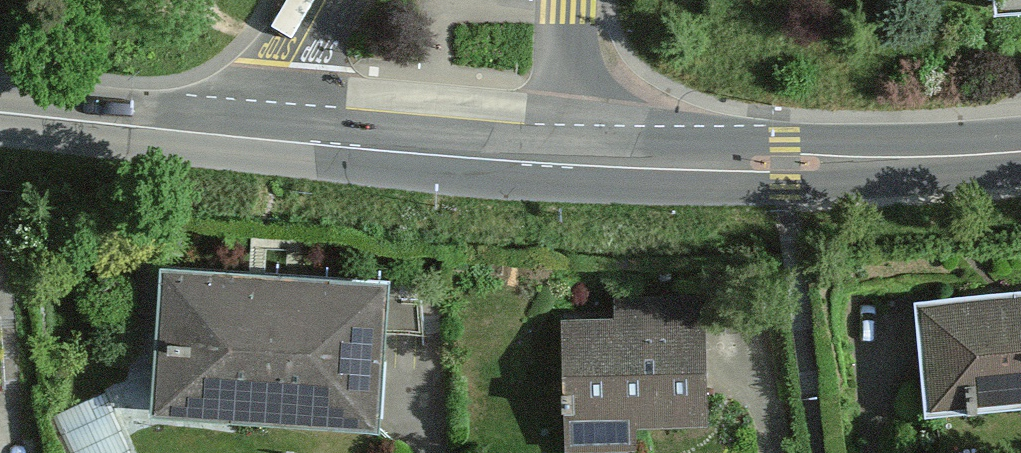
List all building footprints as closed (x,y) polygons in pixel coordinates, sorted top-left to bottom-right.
[(398,448),(405,295),(174,284),(167,437),(398,448)] [(574,326),(575,452),(651,452),(651,444),(724,443),(722,297),(626,299),(626,325),(574,326)] [(929,307),(935,423),(1020,418),(1020,303),(929,307)]
